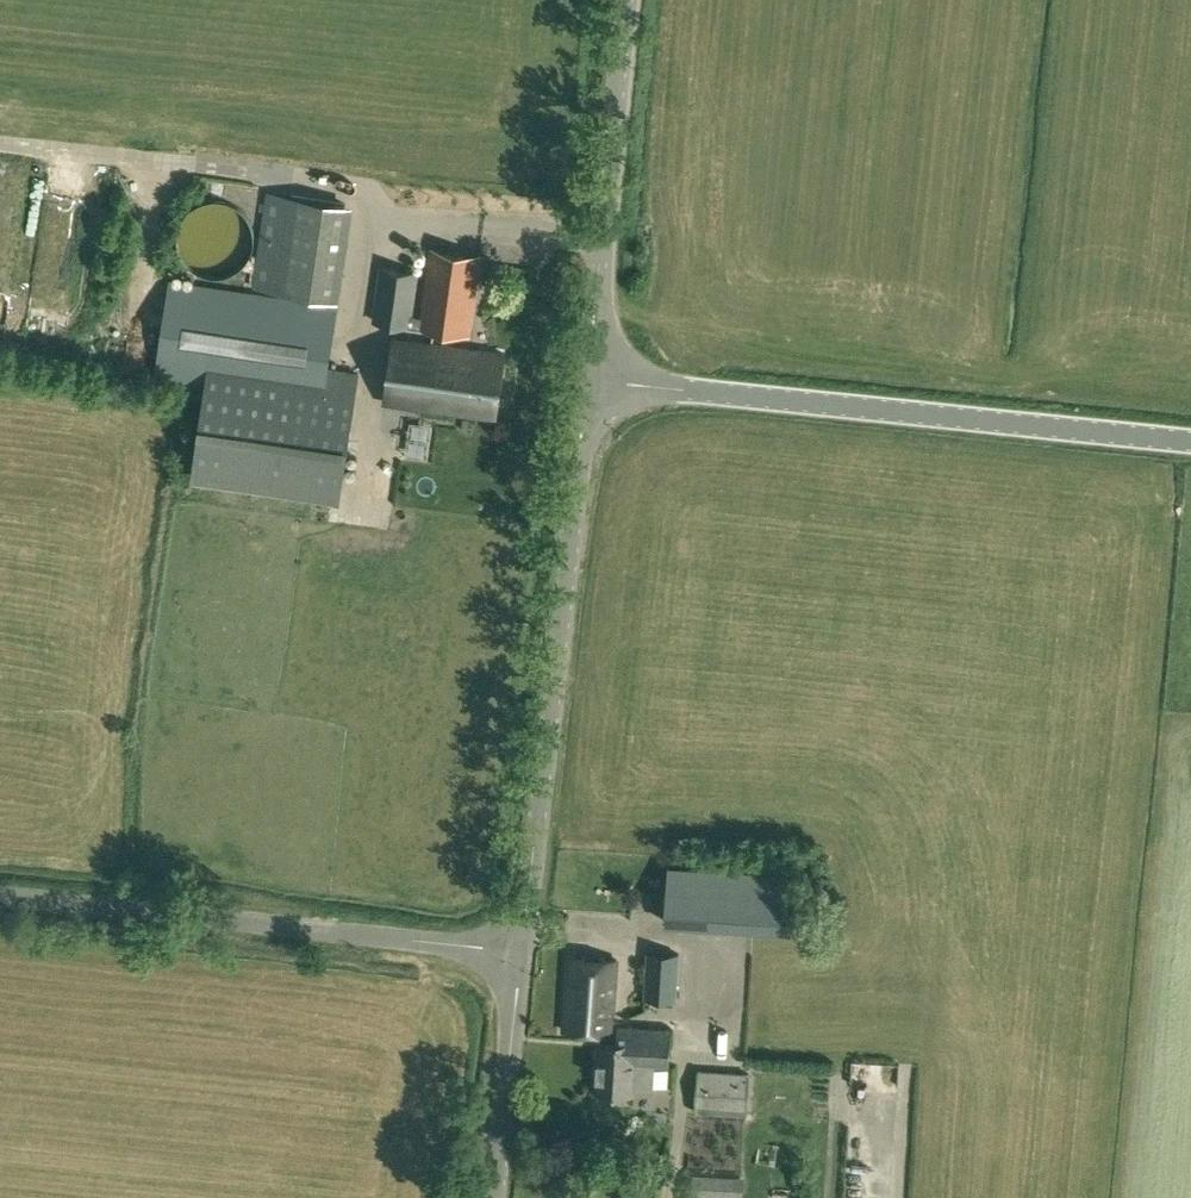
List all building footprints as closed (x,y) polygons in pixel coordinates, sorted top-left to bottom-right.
[(203,202),(195,206),(189,211),(183,218),(180,226),(178,234),(178,243),(180,251),(184,259),(189,266),(196,271),(204,275),(212,277),(221,277),(229,275),(237,271),(244,266),(249,259),(253,251),(255,242),(255,234),(253,225),(249,217),(244,211),(237,205),(229,202),(220,200),(212,200),(203,202)] [(288,296),(340,304),(351,213),(300,205),(288,296)] [(414,315),(420,273),(380,266),(373,321),(471,336),(483,255),(430,247),(420,316),(414,315)] [(155,377),(205,384),(323,402),(328,368),(338,305),(169,280),(155,377)] [(495,417),(505,354),(395,338),(386,401),(495,417)] [(323,402),(205,384),(191,481),(339,503),(359,372),(328,368),(323,402)] [(665,924),(708,926),(712,868),(668,865),(665,924)] [(795,873),(712,868),(708,926),(791,932),(795,873)] [(679,953),(649,951),(647,967),(646,998),(676,999),(679,953)] [(565,1030),(603,1032),(614,1033),(614,1032),(618,958),(570,956),(565,1030)] [(614,1033),(603,1032),(602,1039),(601,1039),(598,1091),(599,1091),(599,1095),(603,1099),(616,1099),(623,1092),(635,1093),(635,1090),(654,1091),(656,1065),(671,1066),(673,1030),(673,1028),(620,1025),(619,1032),(614,1032),(614,1033)] [(751,1073),(701,1070),(698,1112),(748,1115),(751,1073)] [(689,1174),(688,1193),(742,1197),(744,1177),(689,1174)]
